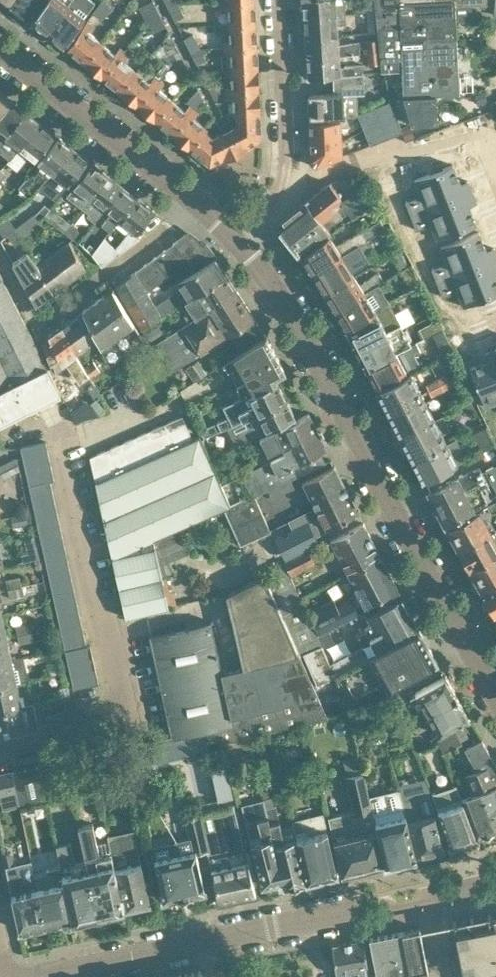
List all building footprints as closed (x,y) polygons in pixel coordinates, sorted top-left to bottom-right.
[(9,3),(28,18),(42,0),(12,0),(9,3)] [(70,0),(47,0),(31,20),(47,32),(70,0)] [(85,16),(78,11),(86,0),(70,0),(47,32),(63,46),(85,16)] [(93,12),(99,16),(103,19),(112,6),(103,0),(101,0),(93,12)] [(138,5),(147,23),(158,9),(154,0),(148,0),(138,5)] [(178,0),(166,0),(170,10),(181,4),(178,0)] [(255,0),(220,2),(220,8),(228,8),(229,24),(256,23),(255,0)] [(336,0),(302,0),(304,18),(346,15),(345,2),(337,3),(336,0)] [(376,0),(367,0),(368,13),(377,12),(376,0)] [(377,12),(378,30),(379,38),(381,52),(382,63),(383,71),(385,71),(403,70),(404,95),(404,96),(436,94),(459,93),(456,19),(474,18),(473,4),(487,3),(487,0),(376,0),(377,12)] [(186,15),(181,4),(170,10),(176,20),(186,15)] [(166,25),(158,9),(147,23),(152,33),(166,25)] [(378,30),(377,12),(368,13),(370,31),(378,30)] [(347,23),(346,15),(304,18),(305,36),(339,34),(338,24),(347,23)] [(86,64),(102,42),(88,30),(94,24),(88,20),(67,49),(86,64)] [(257,45),(256,23),(229,24),(230,41),(222,41),(222,47),(257,45)] [(194,31),(184,36),(184,37),(191,50),(201,45),(194,31)] [(182,56),(170,33),(162,41),(172,61),(182,56)] [(339,43),(339,34),(305,36),(307,59),(340,57),(340,55),(361,52),(360,40),(339,43)] [(381,52),(379,38),(366,39),(367,47),(364,48),(364,52),(368,51),(368,53),(381,52)] [(102,78),(125,50),(121,46),(115,53),(102,42),(86,64),(102,78)] [(208,58),(201,45),(191,50),(198,64),(208,58)] [(258,68),(257,45),(222,47),(223,53),(230,52),(231,69),(258,68)] [(120,92),(138,70),(124,59),(129,53),(125,50),(102,78),(120,92)] [(382,63),(381,52),(368,53),(369,64),(382,63)] [(182,56),(172,61),(177,70),(178,73),(189,68),(182,56)] [(341,66),(340,57),(307,59),(308,78),(334,76),(365,74),(365,73),(364,64),(341,66)] [(259,90),(258,68),(231,69),(232,86),(224,86),(224,82),(206,82),(212,93),(259,90)] [(138,106),(161,78),(156,75),(151,81),(138,70),(120,92),(138,106)] [(356,116),(356,92),(365,92),(365,74),(334,76),(334,93),(309,94),(309,99),(308,99),(308,114),(310,114),(310,118),(356,116)] [(155,120),(172,99),(160,88),(165,82),(161,78),(138,106),(155,120)] [(173,135),(204,98),(198,87),(187,101),(190,104),(185,110),(172,99),(155,120),(173,135)] [(12,100),(0,90),(0,115),(12,100)] [(260,113),(259,90),(212,93),(220,108),(226,105),(225,97),(232,97),(234,115),(237,114),(260,113)] [(437,122),(436,94),(404,96),(411,123),(437,122)] [(206,116),(211,112),(204,98),(173,135),(191,149),(207,130),(209,127),(194,117),(199,111),(206,116)] [(8,133),(25,110),(12,100),(0,115),(0,143),(8,133)] [(401,129),(389,101),(364,111),(371,127),(377,142),(402,131),(401,129)] [(0,143),(0,151),(12,160),(20,149),(41,122),(25,110),(8,133),(0,143)] [(364,111),(357,114),(364,130),(371,127),(364,111)] [(256,142),(262,139),(260,113),(237,114),(237,124),(225,130),(238,154),(257,144),(256,142)] [(341,120),(309,122),(309,143),(342,141),(341,120)] [(12,160),(10,163),(18,169),(30,155),(35,159),(55,133),(41,122),(20,149),(12,160)] [(410,125),(401,129),(402,131),(406,141),(415,137),(410,125)] [(377,142),(371,127),(364,130),(370,145),(377,142)] [(238,154),(225,130),(214,135),(207,130),(191,149),(210,165),(217,162),(218,164),(238,154)] [(53,174),(73,147),(59,136),(39,162),(43,165),(26,187),(34,194),(40,186),(51,172),(53,174)] [(342,156),(342,141),(309,143),(310,162),(316,166),(342,156)] [(58,200),(89,160),(73,147),(53,174),(51,172),(40,186),(58,200)] [(420,195),(405,201),(411,215),(472,191),(468,180),(460,183),(453,164),(446,147),(430,150),(438,170),(414,180),(420,195)] [(84,207),(109,175),(93,162),(68,195),(84,207)] [(105,209),(123,186),(109,175),(84,207),(90,212),(88,215),(95,221),(105,209)] [(341,195),(330,182),(323,186),(280,220),(277,226),(292,245),(338,209),(337,209),(332,203),(341,195)] [(119,220),(137,197),(123,186),(105,209),(111,214),(103,224),(111,230),(119,220)] [(361,189),(343,204),(353,217),(372,203),(361,189)] [(472,191),(411,215),(416,229),(431,224),(437,239),(476,224),(469,205),(477,202),(472,191)] [(135,234),(154,210),(137,197),(119,220),(131,229),(116,248),(105,237),(102,241),(103,242),(96,251),(95,250),(92,254),(102,266),(138,239),(135,234)] [(51,208),(50,207),(45,204),(37,213),(40,218),(45,215),(46,215),(51,208)] [(302,257),(330,236),(329,234),(331,231),(328,228),(347,213),(351,218),(353,217),(343,204),(337,209),(338,209),(292,245),(302,257)] [(70,222),(52,207),(51,206),(50,207),(51,208),(46,215),(64,230),(70,222)] [(43,222),(40,218),(37,213),(36,212),(24,221),(31,232),(43,222)] [(3,237),(8,233),(13,229),(15,228),(7,215),(0,219),(0,231),(3,237)] [(312,274),(388,227),(387,225),(386,227),(381,219),(337,245),(330,236),(302,257),(312,274)] [(31,232),(24,221),(13,229),(21,240),(31,232)] [(81,230),(70,222),(64,230),(74,238),(81,230)] [(324,292),(354,273),(347,263),(373,248),(393,235),(388,227),(312,274),(324,292)] [(21,240),(13,229),(8,233),(16,245),(21,240)] [(431,268),(437,282),(495,259),(495,252),(494,247),(487,250),(479,231),(440,247),(446,262),(431,268)] [(180,284),(212,260),(204,249),(184,234),(146,263),(159,284),(174,275),(177,280),(180,284)] [(103,242),(102,241),(94,236),(87,245),(95,250),(96,251),(103,242)] [(85,268),(69,241),(54,253),(69,281),(85,268)] [(393,251),(393,252),(402,268),(409,264),(399,247),(393,251)] [(37,264),(33,257),(28,250),(13,261),(36,305),(53,292),(37,264)] [(69,281),(54,253),(45,259),(40,251),(33,257),(37,264),(53,292),(69,281)] [(186,301),(227,274),(226,274),(215,257),(212,260),(180,284),(181,287),(169,295),(168,293),(155,302),(163,314),(185,300),(186,301)] [(437,282),(443,297),(457,291),(463,306),(495,294),(495,274),(495,272),(495,259),(437,282)] [(146,263),(137,271),(149,291),(159,284),(146,263)] [(33,339),(3,282),(5,281),(0,271),(0,425),(61,394),(33,339)] [(163,314),(155,302),(149,291),(137,271),(116,286),(141,329),(163,314)] [(389,280),(388,278),(386,275),(383,277),(379,271),(360,283),(354,273),(324,292),(336,312),(389,280)] [(183,325),(237,291),(227,274),(186,301),(190,309),(184,313),(189,320),(183,324),(183,325)] [(380,285),(336,312),(346,328),(382,306),(389,301),(380,285)] [(144,340),(113,289),(98,300),(133,347),(144,340)] [(255,319),(237,291),(183,325),(155,343),(173,370),(200,352),(201,353),(255,319)] [(133,347),(98,300),(81,312),(96,340),(97,339),(111,363),(133,347)] [(358,351),(404,327),(390,301),(389,301),(382,306),(346,328),(358,351)] [(96,340),(81,312),(62,326),(77,355),(77,354),(96,340)] [(432,334),(444,328),(443,327),(445,327),(440,317),(420,328),(425,337),(432,334)] [(156,320),(143,328),(150,341),(164,331),(156,320)] [(266,336),(257,322),(237,334),(246,348),(266,336)] [(77,355),(62,326),(49,336),(40,338),(46,353),(55,350),(62,365),(74,385),(88,375),(83,367),(84,366),(77,354),(77,355)] [(412,345),(412,344),(409,339),(412,337),(407,327),(405,328),(404,327),(358,351),(360,355),(358,359),(362,366),(365,366),(367,369),(412,345)] [(234,378),(276,354),(266,336),(246,348),(225,361),(234,378)] [(421,351),(417,342),(417,341),(412,344),(412,345),(367,369),(376,386),(407,370),(402,361),(421,351)] [(470,368),(485,407),(495,403),(495,349),(486,353),(489,360),(470,368)] [(274,378),(276,377),(286,372),(276,354),(234,378),(241,391),(238,392),(239,393),(273,376),(274,378)] [(199,359),(186,368),(196,380),(207,373),(199,359)] [(94,360),(84,366),(83,367),(88,375),(90,374),(92,377),(101,370),(94,360)] [(384,403),(389,412),(423,394),(412,372),(377,389),(379,392),(376,394),(381,404),(384,403)] [(446,374),(427,384),(430,391),(449,381),(446,374)] [(229,417),(217,422),(221,431),(250,416),(286,398),(277,380),(276,377),(274,378),(273,376),(239,393),(241,398),(223,406),(229,417)] [(451,386),(449,381),(430,391),(433,395),(451,386)] [(94,384),(89,388),(94,398),(101,393),(95,383),(94,384)] [(434,416),(434,415),(423,394),(389,412),(400,434),(434,416)] [(295,416),(286,398),(250,416),(255,425),(229,438),(233,447),(295,416)] [(471,401),(465,405),(469,414),(476,410),(471,401)] [(318,432),(309,413),(275,430),(261,437),(267,450),(257,455),(254,455),(252,456),(251,460),(254,467),(243,473),(243,474),(283,455),(280,451),(318,432)] [(413,459),(447,442),(443,433),(451,428),(443,414),(435,418),(434,416),(400,434),(413,459)] [(192,437),(183,416),(165,423),(175,445),(192,437)] [(175,445),(165,423),(149,431),(159,452),(175,445)] [(483,449),(483,450),(495,444),(487,425),(474,431),(483,449)] [(159,452),(149,431),(135,437),(145,459),(159,452)] [(327,449),(318,432),(280,451),(283,455),(243,474),(253,495),(255,494),(268,488),(269,488),(290,478),(291,478),(299,474),(327,462),(322,452),(327,449)] [(132,465),(119,471),(96,482),(126,617),(169,608),(162,577),(175,571),(171,561),(190,552),(179,528),(227,507),(232,505),(199,434),(192,437),(175,445),(159,452),(145,459),(132,465)] [(145,459),(135,437),(122,443),(132,465),(145,459)] [(45,441),(21,447),(23,459),(48,454),(45,441)] [(458,464),(457,462),(447,442),(413,459),(417,468),(416,472),(419,478),(423,479),(424,481),(458,464)] [(132,465),(122,443),(108,449),(119,471),(132,465)] [(119,471),(108,449),(90,457),(96,482),(119,471)] [(51,467),(48,454),(23,459),(26,472),(51,467)] [(20,469),(17,457),(0,466),(0,479),(20,469)] [(486,469),(495,489),(495,464),(486,469)] [(488,501),(488,500),(482,488),(489,484),(480,465),(429,491),(439,512),(438,516),(440,519),(444,521),(445,524),(476,508),(475,508),(488,501)] [(303,481),(302,482),(315,508),(316,508),(317,512),(350,496),(335,466),(303,481)] [(54,480),(51,467),(26,472),(29,485),(50,480),(54,480)] [(269,488),(268,488),(272,498),(295,488),(290,478),(269,488)] [(53,491),(50,480),(29,485),(32,496),(53,491)] [(55,502),(53,491),(32,496),(34,507),(55,502)] [(232,505),(227,507),(241,544),(271,532),(269,529),(254,495),(253,495),(232,505)] [(291,531),(274,540),(283,562),(285,562),(309,549),(319,544),(314,534),(358,512),(350,496),(317,512),(316,508),(290,520),(287,522),(291,531)] [(488,505),(492,513),(495,511),(495,501),(488,505)] [(57,513),(55,502),(34,507),(36,518),(57,513)] [(459,548),(495,528),(484,507),(447,527),(453,538),(452,541),(454,546),(458,546),(458,548),(459,548)] [(60,524),(57,513),(36,518),(39,529),(60,524)] [(25,514),(10,517),(12,528),(27,525),(25,514)] [(381,556),(364,523),(331,540),(348,573),(381,556)] [(62,535),(60,524),(39,529),(41,540),(62,535)] [(495,529),(495,528),(459,548),(458,548),(456,549),(468,571),(470,570),(470,569),(495,555),(495,529)] [(65,546),(62,535),(41,540),(44,551),(65,546)] [(67,557),(65,546),(44,551),(46,562),(67,557)] [(285,562),(286,563),(290,572),(315,560),(309,549),(285,562)] [(470,569),(470,570),(471,571),(470,574),(473,579),(476,580),(481,590),(495,581),(495,555),(470,569)] [(398,589),(381,556),(348,573),(357,591),(350,595),(351,598),(338,605),(334,598),(308,611),(319,635),(360,613),(355,605),(366,605),(398,589)] [(69,568),(67,557),(46,562),(48,573),(69,568)] [(212,620),(150,634),(172,736),(184,734),(215,727),(217,741),(224,741),(238,738),(250,736),(271,730),(293,725),(328,716),(301,653),(304,652),(322,644),(319,635),(308,611),(290,572),(286,563),(227,593),(227,595),(244,666),(223,671),(212,620)] [(72,579),(69,568),(48,573),(51,584),(72,579)] [(6,579),(9,588),(23,585),(20,576),(6,579)] [(74,590),(72,579),(51,584),(53,595),(74,590)] [(23,585),(9,588),(11,598),(26,594),(24,585),(23,585)] [(483,593),(485,596),(482,599),(486,605),(489,604),(495,614),(495,587),(483,593)] [(77,601),(74,590),(53,595),(56,606),(77,601)] [(322,644),(304,652),(318,683),(336,675),(335,673),(342,669),(353,663),(378,650),(379,651),(378,652),(419,629),(401,596),(368,615),(372,624),(356,632),(363,645),(330,662),(322,644)] [(79,612),(77,601),(56,606),(58,617),(79,612)] [(81,623),(79,612),(58,617),(60,628),(81,623)] [(30,621),(17,624),(19,634),(33,631),(30,621)] [(84,634),(81,623),(60,628),(63,639),(84,634)] [(353,663),(342,669),(355,696),(382,681),(387,689),(436,663),(436,664),(438,663),(419,629),(378,652),(379,651),(378,650),(353,663)] [(35,640),(33,631),(19,634),(21,643),(35,640)] [(86,645),(84,634),(63,639),(65,650),(86,645)] [(7,637),(0,638),(0,662),(12,659),(7,637)] [(90,644),(86,645),(65,650),(68,662),(93,657),(90,644)] [(60,649),(50,651),(51,658),(61,656),(60,649)] [(0,662),(0,686),(17,682),(29,679),(24,657),(12,659),(0,662)] [(96,670),(93,657),(68,662),(71,676),(96,670)] [(99,683),(96,670),(71,676),(74,688),(99,683)] [(429,713),(457,697),(445,677),(418,693),(429,713)] [(17,682),(0,686),(0,710),(22,705),(17,682)] [(469,718),(457,697),(429,713),(441,734),(469,718)] [(23,709),(22,705),(0,710),(0,734),(27,728),(23,709)] [(359,710),(348,713),(350,721),(361,719),(359,710)] [(295,735),(293,725),(271,730),(274,740),(295,735)] [(464,725),(456,729),(462,739),(469,735),(464,725)] [(461,739),(462,739),(456,729),(437,739),(443,752),(456,745),(459,751),(466,747),(461,739)] [(206,732),(163,741),(166,758),(210,749),(206,732)] [(250,736),(238,738),(224,741),(226,752),(252,745),(250,736)] [(495,764),(481,739),(467,748),(466,747),(465,748),(477,769),(477,770),(480,769),(481,774),(477,775),(479,779),(481,778),(484,786),(482,787),(484,791),(483,791),(491,813),(495,811),(495,815),(495,765),(495,764)] [(163,741),(151,744),(154,761),(166,758),(163,741)] [(40,769),(40,768),(39,766),(26,769),(34,804),(47,801),(44,786),(40,769)] [(52,766),(40,769),(44,786),(56,783),(52,766)] [(34,804),(26,769),(13,772),(16,789),(17,789),(21,807),(34,804)] [(480,769),(477,770),(477,769),(465,774),(471,793),(463,796),(461,789),(458,790),(476,837),(495,831),(495,815),(495,811),(491,813),(483,791),(484,791),(482,787),(484,786),(481,778),(479,779),(477,775),(481,774),(480,769)] [(346,775),(355,813),(329,819),(341,872),(365,866),(385,862),(375,821),(376,821),(369,796),(363,771),(346,775)] [(13,772),(0,775),(0,793),(16,789),(13,772)] [(231,783),(225,785),(228,797),(234,796),(231,783)] [(476,837),(458,790),(456,784),(432,793),(437,809),(451,846),(476,837)] [(225,785),(220,786),(223,799),(228,797),(225,785)] [(401,799),(405,798),(402,788),(369,796),(376,821),(375,821),(385,862),(415,855),(406,814),(401,799)] [(430,793),(405,798),(401,799),(406,814),(415,855),(443,848),(430,793)] [(307,880),(293,825),(282,827),(276,803),(274,804),(272,796),(265,798),(266,806),(284,878),(285,885),(307,880)] [(284,878),(266,806),(265,798),(243,804),(262,884),(284,878)] [(236,803),(200,812),(208,851),(219,901),(256,892),(236,803)] [(294,824),(293,825),(307,880),(339,872),(324,811),(292,819),(294,824)] [(170,843),(152,847),(154,858),(155,858),(163,897),(206,887),(198,853),(208,851),(200,812),(185,816),(190,837),(170,842),(170,843)] [(124,906),(109,838),(109,840),(98,842),(94,822),(79,825),(86,858),(87,858),(99,911),(124,906)] [(139,831),(109,838),(124,906),(150,900),(139,851),(144,850),(139,831)] [(87,858),(86,858),(75,860),(71,842),(57,845),(63,873),(64,881),(73,917),(99,911),(87,858)] [(12,851),(3,853),(20,929),(46,923),(35,871),(32,859),(14,863),(12,851)] [(61,865),(35,871),(46,923),(73,917),(64,881),(63,873),(61,865)] [(453,921),(453,923),(454,923),(464,975),(464,976),(495,976),(495,913),(453,921)] [(428,968),(420,928),(402,931),(410,972),(428,968)] [(402,931),(386,934),(370,937),(378,976),(410,976),(410,972),(402,931)] [(364,939),(333,945),(338,975),(339,976),(370,976),(368,968),(370,968),(364,939)]
